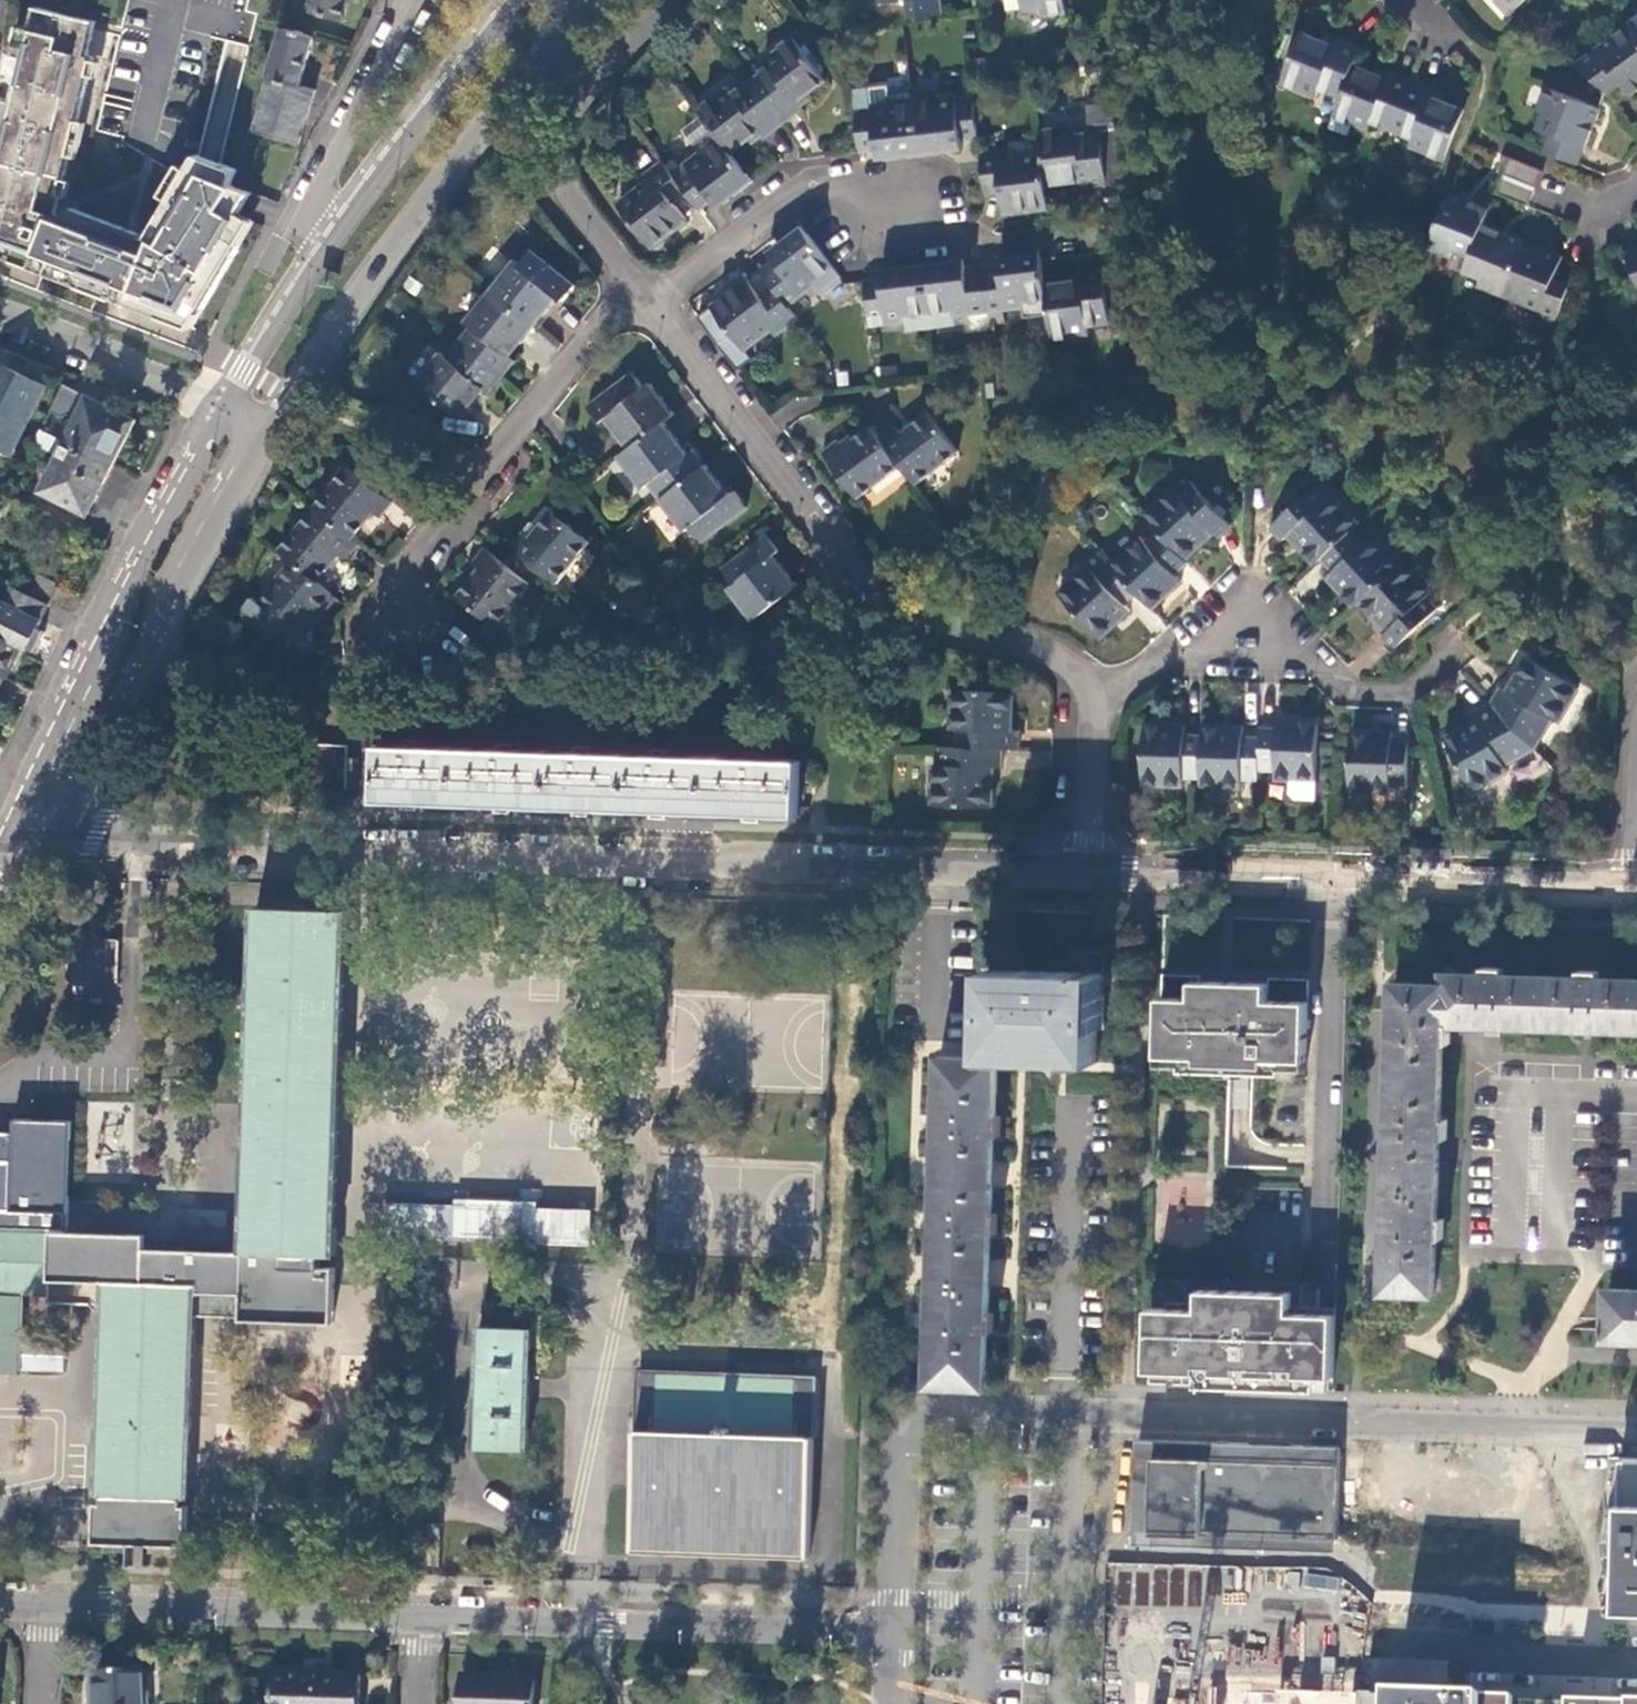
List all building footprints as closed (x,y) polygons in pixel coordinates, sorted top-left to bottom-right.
[(313,2),(310,16),(345,26),(352,0),(306,0),(313,2)] [(886,4),(910,1),(912,19),(947,14),(946,0),(886,0),(886,4)] [(1028,11),(1045,9),(1046,16),(1069,13),(1067,0),(1027,0),(1028,11)] [(1493,1),(1507,17),(1526,0),(1494,0),(1493,1)] [(26,27),(11,85),(0,128),(0,254),(83,286),(115,298),(193,328),(244,222),(239,219),(242,214),(247,204),(253,194),(238,188),(241,174),(211,161),(201,157),(192,171),(184,185),(150,239),(73,208),(69,219),(57,214),(72,156),(81,121),(93,77),(97,60),(98,57),(92,56),(101,23),(42,8),(37,30),(26,27)] [(1631,25),(1577,65),(1595,80),(1608,91),(1619,82),(1630,98),(1636,94),(1636,32),(1631,25)] [(285,32),(272,78),(303,87),(316,40),(285,32)] [(1354,67),(1361,48),(1340,40),(1336,48),(1323,43),(1303,35),(1283,83),(1318,96),(1321,90),(1342,98),(1354,67)] [(770,69),(753,82),(786,125),(800,115),(805,111),(800,104),(829,82),(796,38),(765,62),(770,69)] [(1342,98),(1334,116),(1368,131),(1372,122),(1393,131),(1413,81),(1390,72),(1386,79),(1378,76),(1354,67),(1342,98)] [(301,144),(317,92),(303,87),(272,78),(257,132),(301,144)] [(1446,160),(1467,109),(1440,99),(1431,96),(1434,90),(1413,81),(1393,131),(1413,138),(1409,147),(1446,160)] [(786,125),(753,82),(736,95),(732,89),(700,112),(705,118),(733,155),(763,133),(766,139),(786,125)] [(980,138),(975,95),(940,99),(939,88),(914,90),(922,147),(965,140),(980,138)] [(1547,152),(1579,165),(1587,146),(1601,110),(1546,89),(1537,111),(1546,114),(1539,131),(1554,137),(1547,152)] [(870,107),(854,109),(858,141),(859,153),(922,147),(914,90),(889,94),(889,104),(870,107)] [(852,93),(854,109),(870,107),(868,92),(852,93)] [(1044,129),(1041,129),(1044,155),(1049,185),(1085,181),(1085,188),(1109,185),(1109,184),(1124,183),(1115,101),(1089,104),(1091,123),(1079,124),(1079,126),(1044,129)] [(733,155),(705,118),(686,133),(703,155),(675,176),(684,188),(701,211),(748,175),(733,155)] [(1049,185),(1044,155),(1011,158),(1010,149),(981,153),(986,186),(1002,184),(1005,213),(1052,208),(1049,185)] [(1536,190),(1544,172),(1511,158),(1504,177),(1536,190)] [(675,176),(664,162),(642,179),(647,186),(620,206),(652,248),(689,220),(671,197),(684,188),(675,176)] [(1529,206),(1536,190),(1504,177),(1498,193),(1526,205),(1529,206)] [(1451,193),(1429,248),(1452,257),(1455,250),(1471,256),(1483,225),(1490,209),(1467,200),(1451,193)] [(1471,256),(1465,273),(1480,279),(1478,285),(1494,291),(1503,295),(1521,248),(1524,241),(1502,233),(1483,225),(1471,256)] [(843,279),(809,235),(773,263),(763,271),(766,274),(789,305),(818,284),(825,293),(843,279)] [(1555,327),(1571,287),(1554,280),(1564,257),(1544,249),(1541,256),(1521,248),(1503,295),(1541,310),(1537,319),(1555,327)] [(515,261),(491,291),(534,326),(558,297),(563,301),(577,285),(532,249),(520,265),(515,261)] [(1627,254),(1636,278),(1636,250),(1627,254)] [(1047,285),(1043,259),(1003,264),(984,266),(989,312),(1025,307),(1026,319),(1051,316),(1047,285)] [(989,312),(984,266),(927,273),(932,329),(958,326),(957,315),(989,312)] [(1076,281),(1047,285),(1051,316),(1053,338),(1090,334),(1090,324),(1111,322),(1105,269),(1082,272),(1083,281),(1076,281)] [(927,273),(865,280),(871,325),(907,321),(909,332),(932,329),(927,273)] [(789,305),(766,274),(753,284),(750,280),(715,308),(745,351),(772,330),(777,337),(800,319),(789,305)] [(534,326),(491,291),(471,315),(465,323),(470,327),(459,341),(503,377),(516,362),(510,357),(534,326)] [(503,377),(459,341),(446,357),(441,353),(416,385),(460,421),(485,390),(490,394),(503,377)] [(11,455),(45,387),(1,365),(0,368),(0,450),(11,455)] [(664,424),(674,416),(662,400),(651,385),(645,389),(634,374),(588,408),(600,425),(605,421),(612,430),(628,450),(664,424)] [(66,385),(42,431),(62,440),(68,443),(115,466),(138,421),(66,385)] [(900,428),(884,442),(904,468),(913,479),(918,487),(962,453),(931,415),(905,435),(900,428)] [(661,500),(706,465),(704,464),(694,451),(688,455),(664,424),(628,450),(619,458),(643,489),(649,485),(661,500)] [(884,442),(874,429),(848,449),(842,443),(826,455),(861,501),(904,468),(884,442)] [(62,440),(42,431),(35,445),(54,455),(62,440)] [(90,516),(115,466),(68,443),(43,492),(90,516)] [(719,483),(706,465),(661,500),(685,532),(686,534),(691,530),(702,545),(748,509),(737,493),(730,498),(719,483)] [(348,466),(314,508),(353,539),(374,512),(381,517),(393,503),(348,466)] [(1175,488),(1144,515),(1145,516),(1160,532),(1182,556),(1193,546),(1202,538),(1205,542),(1216,532),(1219,537),(1231,526),(1191,482),(1180,493),(1175,488)] [(1302,543),(1319,562),(1323,559),(1353,531),(1360,525),(1330,495),(1326,498),(1315,487),(1272,528),(1271,528),(1283,542),(1289,536),(1297,546),(1302,543)] [(353,539),(314,508),(281,549),(296,562),(320,581),(340,554),(347,560),(359,544),(353,539)] [(512,548),(557,585),(590,543),(550,511),(529,538),(523,533),(512,548)] [(1353,531),(1323,559),(1334,571),(1327,577),(1337,588),(1340,585),(1359,604),(1364,600),(1399,567),(1371,537),(1364,543),(1353,531)] [(1182,556),(1160,532),(1149,543),(1142,536),(1111,564),(1137,591),(1150,604),(1170,586),(1173,590),(1184,581),(1177,574),(1189,563),(1182,556)] [(728,589),(753,620),(797,587),(775,556),(780,552),(768,536),(723,571),(734,585),(728,589)] [(461,596),(500,629),(534,584),(502,558),(488,547),(476,565),(481,569),(461,596)] [(1098,551),(1096,549),(1084,560),(1089,566),(1062,591),(1061,592),(1098,633),(1112,621),(1118,615),(1121,619),(1132,610),(1124,603),(1137,591),(1111,564),(1098,551)] [(334,593),(320,581),(296,562),(262,604),(254,597),(242,613),(272,638),(285,623),(300,636),(334,593)] [(1399,567),(1364,600),(1373,610),(1381,619),(1378,622),(1386,631),(1380,636),(1393,649),(1438,609),(1427,597),(1431,593),(1404,563),(1399,567)] [(41,577),(31,595),(51,605),(60,587),(41,577)] [(5,678),(21,646),(36,653),(46,633),(39,629),(51,605),(31,595),(13,587),(5,604),(0,601),(0,675),(5,678)] [(1502,687),(1492,703),(1535,747),(1553,718),(1560,721),(1580,688),(1527,657),(1508,689),(1502,687)] [(1002,749),(1018,749),(1020,730),(1013,730),(1013,719),(1014,692),(954,690),(951,729),(958,730),(957,746),(1002,749)] [(1535,747),(1492,703),(1477,711),(1480,718),(1446,735),(1472,789),(1511,770),(1508,762),(1535,747)] [(1262,739),(1261,772),(1277,772),(1276,783),(1292,783),(1318,784),(1320,728),(1292,727),(1292,722),(1279,722),(1279,731),(1262,730),(1262,739)] [(1187,780),(1202,780),(1204,738),(1188,738),(1188,727),(1174,727),(1173,733),(1157,732),(1146,731),(1144,787),(1186,788),(1187,780)] [(1202,784),(1202,789),(1243,790),(1243,782),(1260,782),(1261,772),(1262,739),(1245,739),(1245,730),(1232,730),(1231,734),(1204,733),(1204,738),(1202,780),(1202,784)] [(1350,793),(1391,794),(1392,786),(1409,786),(1411,742),(1394,742),(1394,733),(1380,733),(1380,738),(1373,738),(1353,737),(1350,793)] [(458,805),(459,749),(421,748),(422,741),(405,741),(405,747),(380,746),(379,802),(403,803),(403,811),(419,811),(419,803),(458,805)] [(552,808),(554,753),(515,751),(515,745),(499,744),(499,751),(459,749),(458,805),(496,806),(496,814),(513,815),(513,807),(552,808)] [(315,790),(347,791),(348,747),(316,746),(315,790)] [(957,746),(941,746),(941,749),(940,765),(934,764),(931,803),(993,806),(994,778),(994,768),(1002,768),(1002,749),(957,746)] [(630,810),(631,756),(592,754),(592,747),(577,747),(576,754),(554,753),(552,808),(575,809),(575,817),(591,817),(591,809),(630,810)] [(708,813),(709,758),(670,757),(670,751),(654,750),(654,757),(631,756),(630,810),(652,811),(652,819),(669,820),(669,812),(708,813)] [(762,815),(800,816),(802,762),(763,761),(763,754),(748,753),(748,760),(709,758),(708,813),(745,814),(745,822),(761,823),(762,815)] [(1292,797),(1297,803),(1318,803),(1318,784),(1292,783),(1292,797)] [(332,1255),(336,1255),(349,910),(345,910),(345,917),(319,916),(319,909),(257,907),(244,1250),(244,1252),(307,1254),(307,1248),(322,1249),(333,1249),(332,1255)] [(67,980),(118,982),(119,942),(68,940),(67,959),(55,958),(57,970),(68,970),(67,980)] [(1072,947),(1071,972),(1106,973),(1107,949),(1072,947)] [(1436,1294),(1437,1239),(1444,1239),(1445,1220),(1438,1220),(1440,1160),(1441,1140),(1448,1140),(1449,1120),(1441,1120),(1444,1043),(1451,1043),(1452,1024),(1467,1024),(1500,1025),(1582,1028),(1597,1028),(1636,1030),(1636,978),(1600,977),(1600,970),(1581,969),(1581,977),(1504,974),(1505,967),(1486,966),(1486,974),(1469,973),(1447,972),(1446,985),(1396,983),(1385,1292),(1436,1294)] [(991,1057),(991,1059),(998,1059),(1004,1059),(1099,1063),(1099,1028),(1104,1028),(1106,980),(1106,973),(1071,972),(989,968),(987,1024),(992,1024),(991,1057)] [(1161,996),(1159,1065),(1182,1065),(1182,1070),(1244,1072),(1283,1073),(1283,1069),(1307,1069),(1309,1001),(1269,1000),(1269,982),(1210,980),(1210,998),(1161,996)] [(998,1059),(991,1059),(942,1057),(938,1170),(938,1172),(993,1176),(993,1173),(995,1135),(1002,1135),(1002,1116),(995,1116),(998,1059)] [(20,1372),(23,1292),(49,1294),(49,1302),(104,1305),(105,1282),(196,1286),(195,1307),(333,1312),(335,1268),(322,1267),(322,1249),(307,1248),(307,1254),(244,1252),(244,1250),(177,1249),(177,1240),(159,1240),(159,1248),(146,1248),(147,1236),(69,1232),(74,1121),(16,1118),(16,1131),(0,1130),(0,1372),(20,1372)] [(993,1176),(938,1172),(934,1268),(934,1270),(990,1273),(990,1271),(992,1232),(998,1233),(999,1214),(992,1214),(993,1176)] [(588,1245),(590,1207),(387,1199),(385,1237),(588,1245)] [(990,1273),(934,1270),(931,1359),(930,1385),(986,1388),(987,1362),(988,1331),(995,1331),(995,1313),(988,1313),(990,1273)] [(183,1498),(188,1498),(195,1307),(196,1286),(105,1282),(104,1305),(96,1495),(101,1495),(100,1502),(96,1502),(95,1542),(186,1545),(187,1505),(183,1505),(183,1498)] [(1151,1308),(1148,1370),(1198,1372),(1198,1386),(1317,1390),(1318,1376),(1334,1377),(1336,1307),(1328,1307),(1292,1306),(1293,1292),(1201,1289),(1201,1303),(1167,1302),(1167,1308),(1151,1308)] [(1610,1289),(1609,1338),(1636,1339),(1636,1290),(1610,1289)] [(475,1449),(529,1450),(533,1329),(480,1328),(475,1449)] [(638,1370),(637,1431),(633,1549),(809,1556),(813,1438),(816,1376),(638,1370)] [(1335,1544),(1339,1449),(1193,1442),(1194,1440),(1125,1437),(1120,1547),(1255,1553),(1256,1541),(1335,1544)] [(1627,1454),(1626,1489),(1621,1605),(1636,1606),(1636,1455),(1627,1454)] [(1304,1570),(1301,1584),(1336,1592),(1339,1578),(1304,1570)] [(1410,1660),(1410,1681),(1446,1683),(1446,1662),(1410,1660)] [(142,1671),(89,1672),(90,1703),(143,1703),(142,1671)] [(272,1678),(271,1703),(358,1703),(359,1695),(359,1681),(359,1677),(359,1676),(334,1675),(297,1674),(272,1673),(272,1678)] [(535,1679),(465,1676),(463,1703),(534,1703),(535,1679)] [(1363,1682),(1217,1677),(1216,1703),(1362,1703),(1363,1682)] [(1363,1682),(1362,1703),(1636,1703),(1636,1692),(1550,1689),(1363,1682)]
